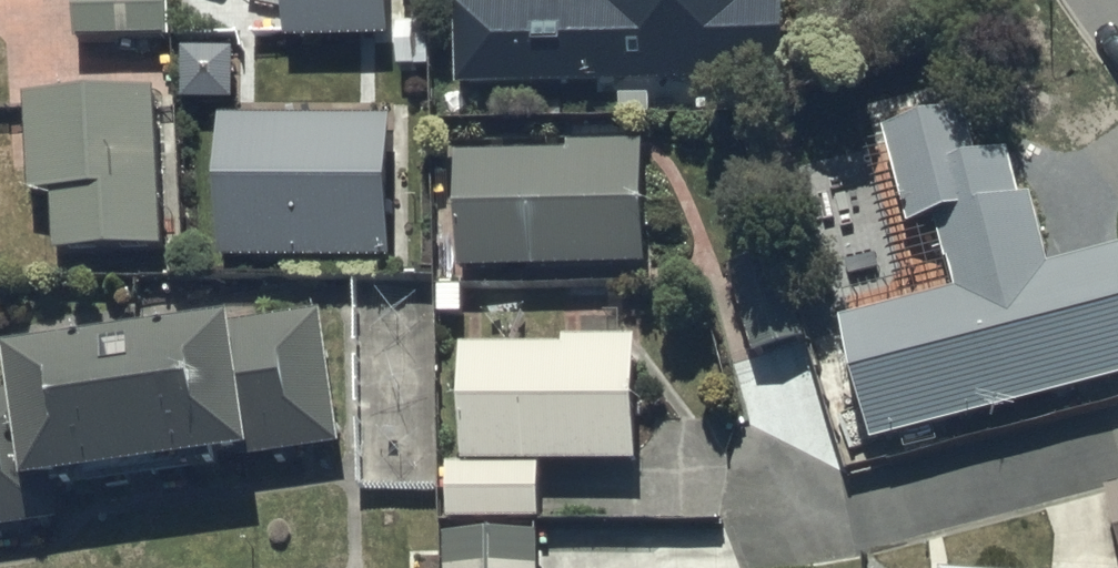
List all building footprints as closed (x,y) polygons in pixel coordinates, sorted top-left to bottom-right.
[(77,45),(171,41),(169,0),(75,0),(77,45)] [(287,45),(389,43),(388,0),(286,0),(287,45)] [(454,81),(782,72),(780,0),(451,0),(454,81)] [(155,99),(26,104),(30,200),(55,199),(57,259),(161,255),(155,99)] [(876,445),(1117,382),(1117,251),(1051,269),(1034,201),(1025,203),(1012,155),(982,163),(970,117),(887,139),(911,230),(936,224),(955,296),(846,324),(855,358),(818,368),(827,403),(862,394),(876,445)] [(391,123),(220,123),(220,262),(391,262),(391,123)] [(567,160),(457,161),(458,276),(645,274),(644,149),(567,150),(567,160)] [(782,258),(730,275),(758,358),(810,341),(782,258)] [(0,396),(0,536),(58,527),(53,492),(339,449),(319,313),(12,360),(17,394),(0,396)] [(567,354),(461,354),(461,466),(447,466),(447,525),(542,525),(542,468),(638,468),(638,343),(567,343),(567,354)] [(445,539),(446,567),(539,567),(539,538),(445,539)]
